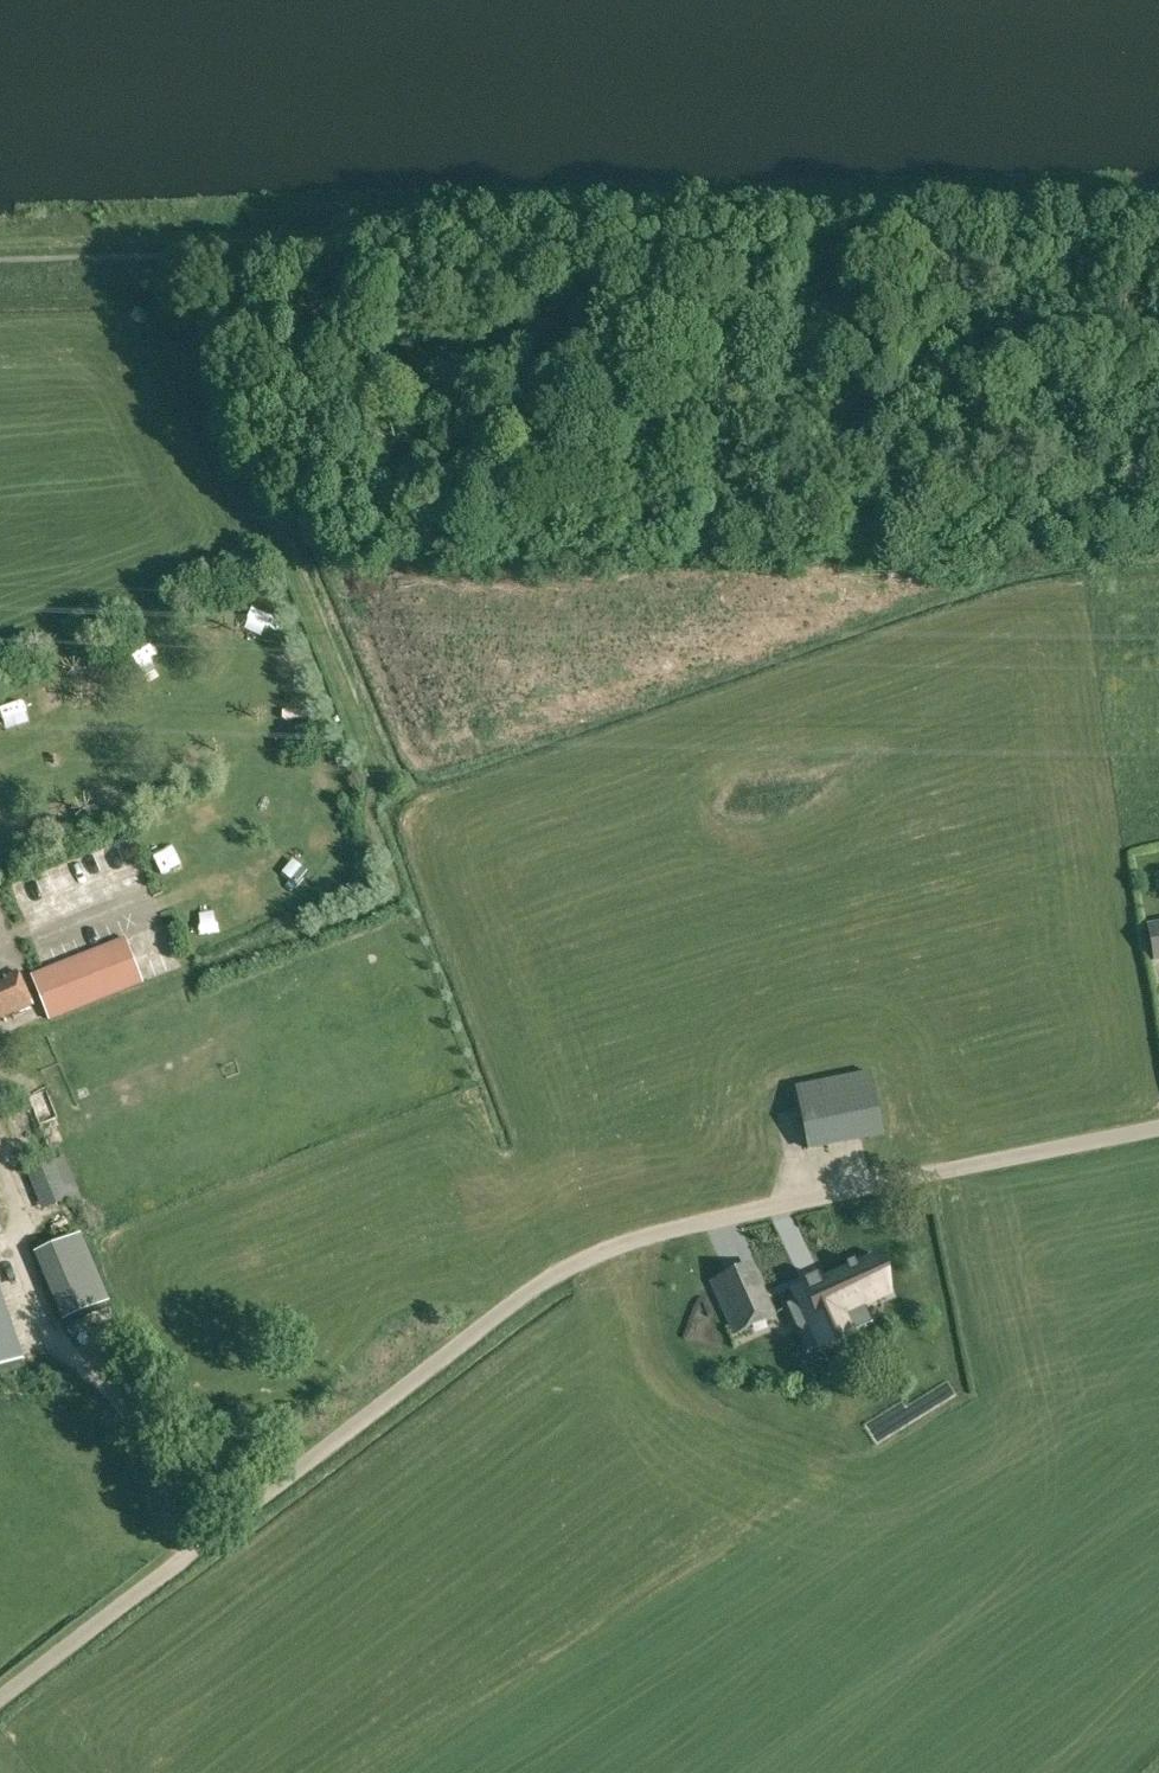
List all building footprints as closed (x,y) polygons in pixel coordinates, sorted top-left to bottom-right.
[(147,647),(153,674),(170,670),(165,643),(147,647)] [(15,729),(36,719),(24,695),(3,705),(15,729)] [(312,706),(296,711),(301,725),(317,720),(312,706)] [(70,920),(263,849),(243,795),(6,882),(26,938),(71,921),(70,920)] [(31,973),(49,1022),(290,927),(270,879),(31,973)] [(146,910),(150,923),(171,915),(166,902),(146,910)] [(1155,964),(1158,963),(1158,923),(1147,926),(1155,964)] [(35,1005),(21,972),(20,973),(18,969),(5,975),(7,979),(0,982),(0,1020),(35,1005)] [(795,1086),(808,1152),(884,1137),(871,1071),(795,1086)] [(27,1170),(60,1249),(86,1239),(76,1212),(86,1208),(65,1156),(54,1161),(53,1159),(27,1170)] [(875,1256),(796,1292),(799,1298),(785,1305),(793,1322),(807,1315),(819,1344),(850,1330),(844,1318),(865,1309),(862,1302),(890,1290),(875,1256)] [(781,1314),(761,1271),(757,1261),(711,1282),(735,1335),(769,1320),(781,1314)] [(0,1314),(0,1374),(19,1368),(0,1314)]
